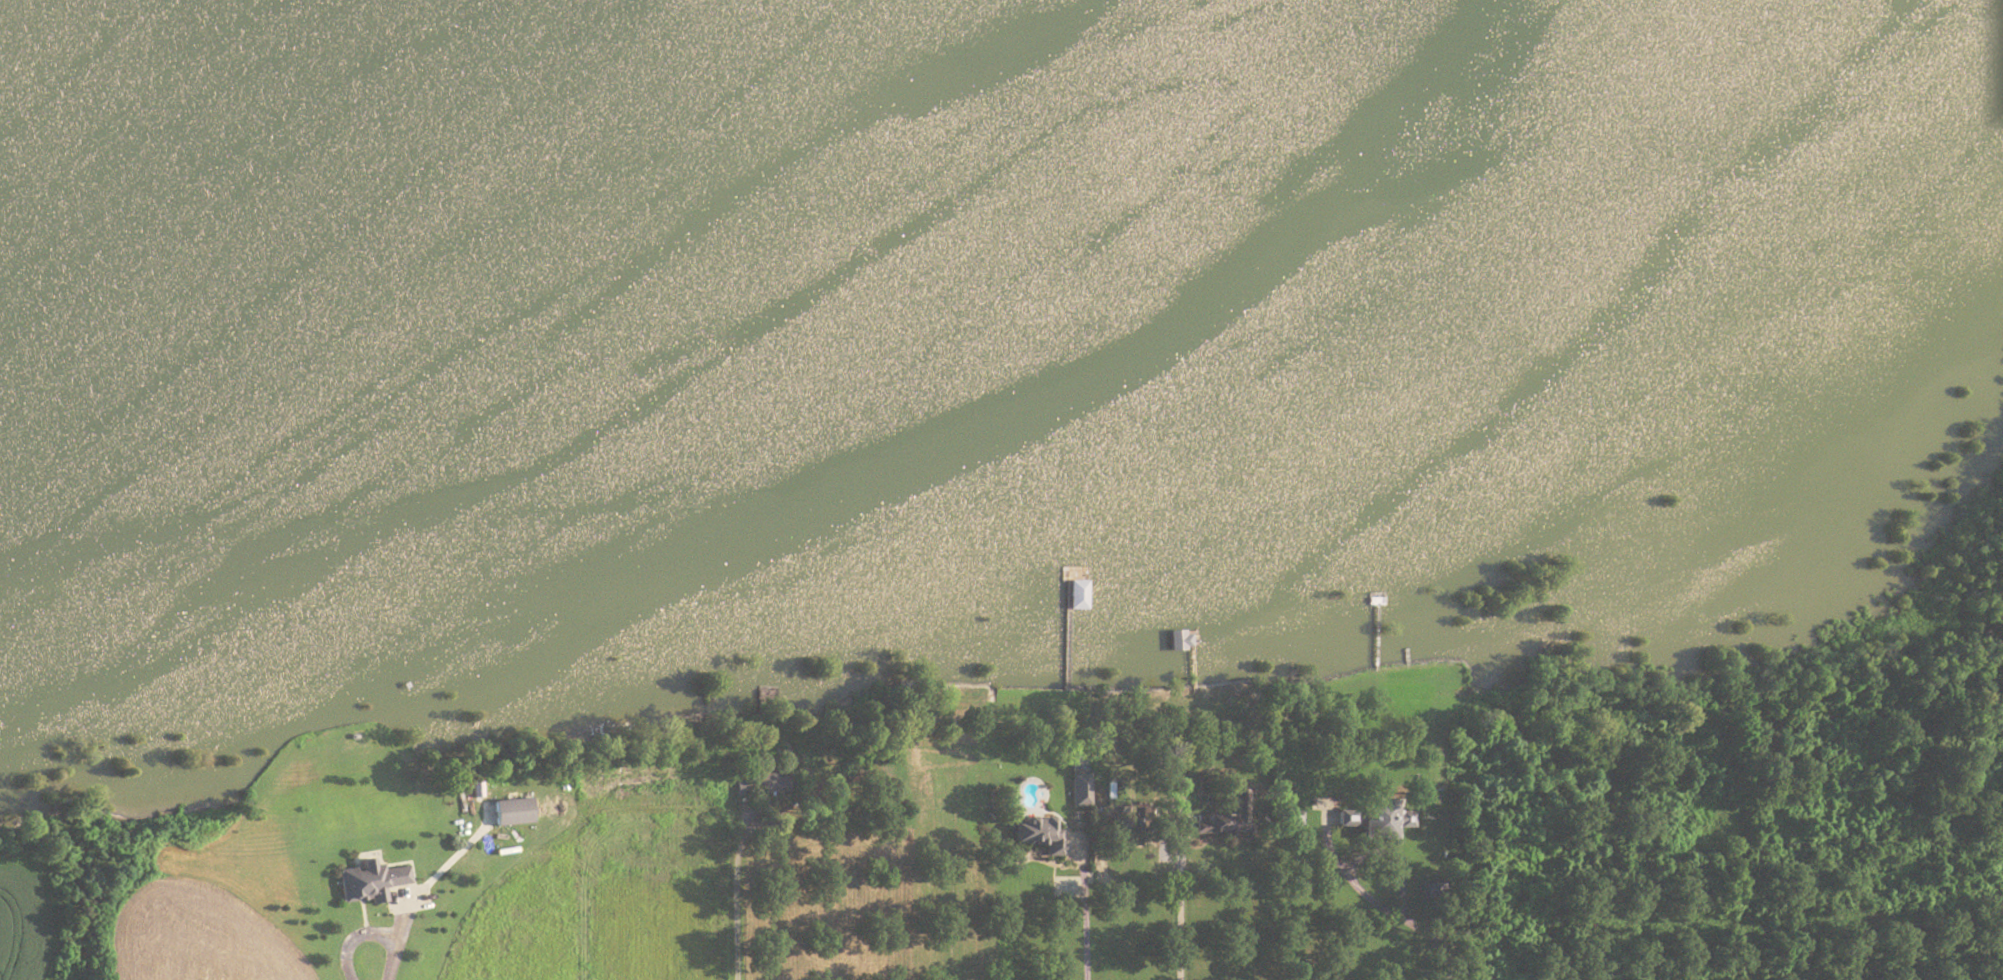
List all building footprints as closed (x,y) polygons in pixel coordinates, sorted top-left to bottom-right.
[(1188,635),(1169,635),(1169,652),(1188,652),(1188,635)] [(527,827),(526,803),(488,804),(489,829),(527,827)] [(346,904),(376,903),(376,906),(389,906),(388,888),(415,887),(414,867),(381,868),(380,861),(366,862),(366,869),(345,870),(346,904)]
